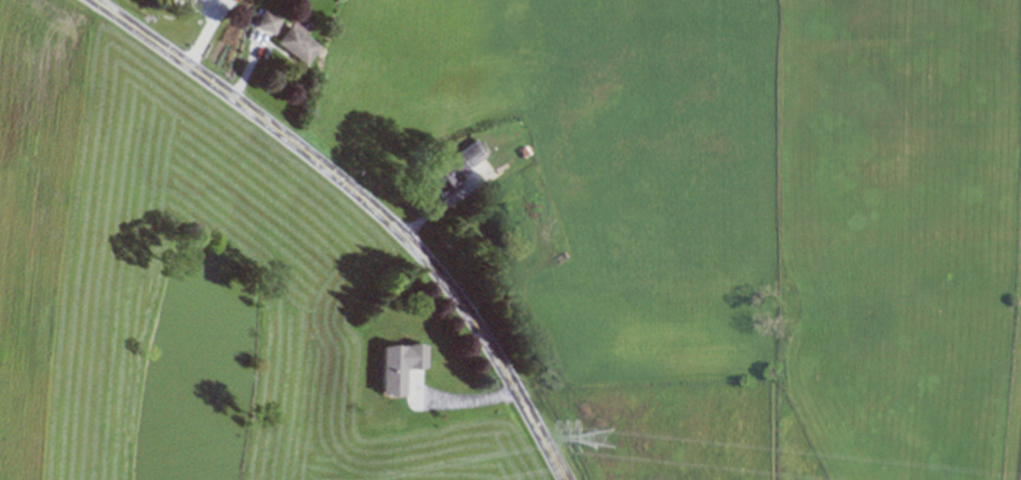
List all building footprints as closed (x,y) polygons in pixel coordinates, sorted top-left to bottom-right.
[(256,25),(273,33),(280,18),(264,10),(256,25)] [(277,39),(302,65),(319,48),(294,22),(277,39)] [(457,186),(451,177),(489,154),(480,139),(424,174),(439,198),(457,186)] [(381,342),(379,394),(404,395),(405,367),(425,368),(426,344),(381,342)]
